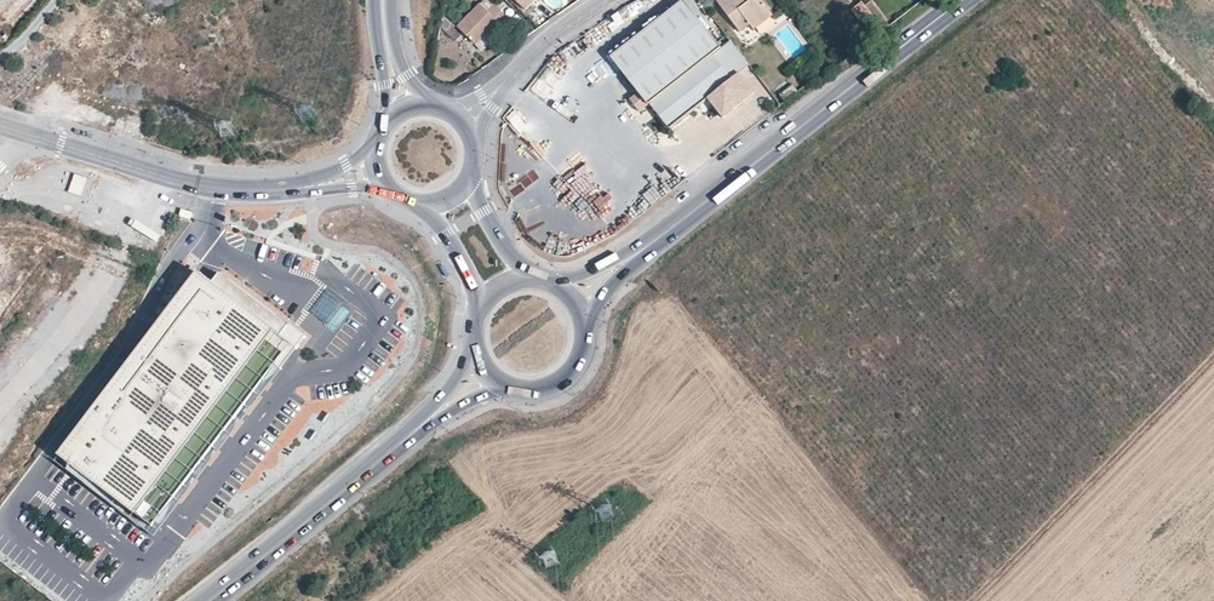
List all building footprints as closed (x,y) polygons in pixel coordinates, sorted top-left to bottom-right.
[(739,32),(749,24),(754,29),(772,14),(761,0),(715,0),(739,32)] [(684,1),(611,58),(639,93),(630,100),(640,113),(649,106),(669,131),(706,100),(722,119),(753,93),(737,74),(749,63),(731,41),(723,48),(684,1)] [(865,7),(861,2),(851,10),(860,21),(870,13),(865,7)] [(479,3),(457,27),(475,45),(497,21),(502,26),(508,19),(494,5),(487,11),(479,3)] [(870,13),(871,16),(877,12),(870,3),(865,7),(870,13)] [(547,147),(550,139),(539,134),(536,142),(547,147)] [(522,179),(509,188),(513,194),(526,185),(522,179)] [(61,450),(58,454),(151,527),(266,376),(285,351),(297,334),(287,327),(200,268),(189,281),(171,306),(90,412),(61,450)] [(328,294),(314,310),(334,329),(349,313),(328,294)]
